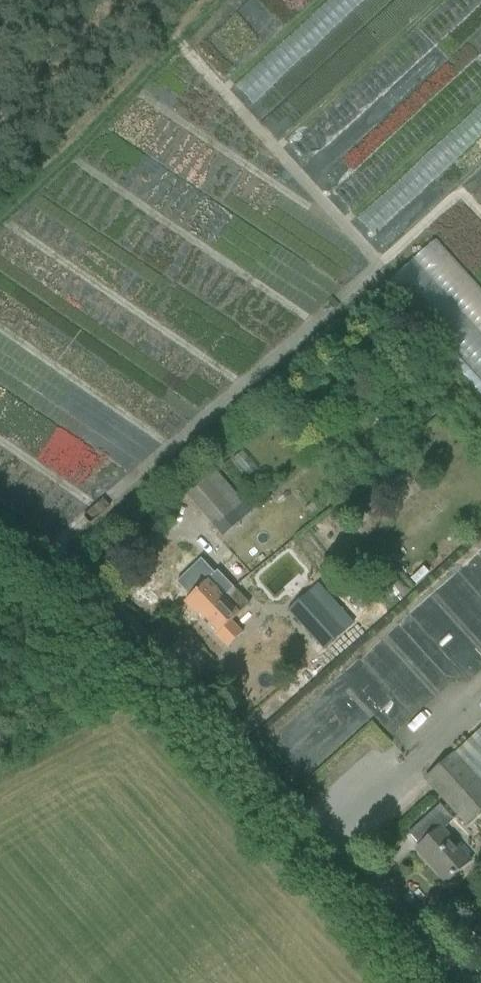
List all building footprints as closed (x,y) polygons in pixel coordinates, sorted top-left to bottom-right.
[(340,176),(325,190),(349,217),(383,187),(368,170),(349,187),(340,176)] [(379,211),(364,225),(391,255),(407,240),(379,211)] [(480,391),(480,281),(447,241),(393,288),(448,351),(447,352),(480,391)] [(426,389),(439,377),(430,368),(417,380),(426,389)] [(212,469),(184,494),(213,529),(243,503),(212,469)] [(369,483),(359,492),(369,503),(379,494),(369,483)] [(291,544),(257,575),(283,604),(317,574),(291,544)] [(200,559),(175,583),(189,597),(183,603),(200,620),(233,588),(217,571),(213,573),(200,559)] [(336,581),(347,598),(360,590),(348,573),(336,581)] [(233,588),(200,620),(216,637),(227,648),(242,634),(231,622),(249,605),(233,588)] [(316,601),(295,620),(323,651),(344,632),(316,601)] [(440,768),(425,781),(465,826),(480,812),(480,811),(480,731),(440,768)] [(445,883),(470,862),(441,829),(416,851),(445,883)]
